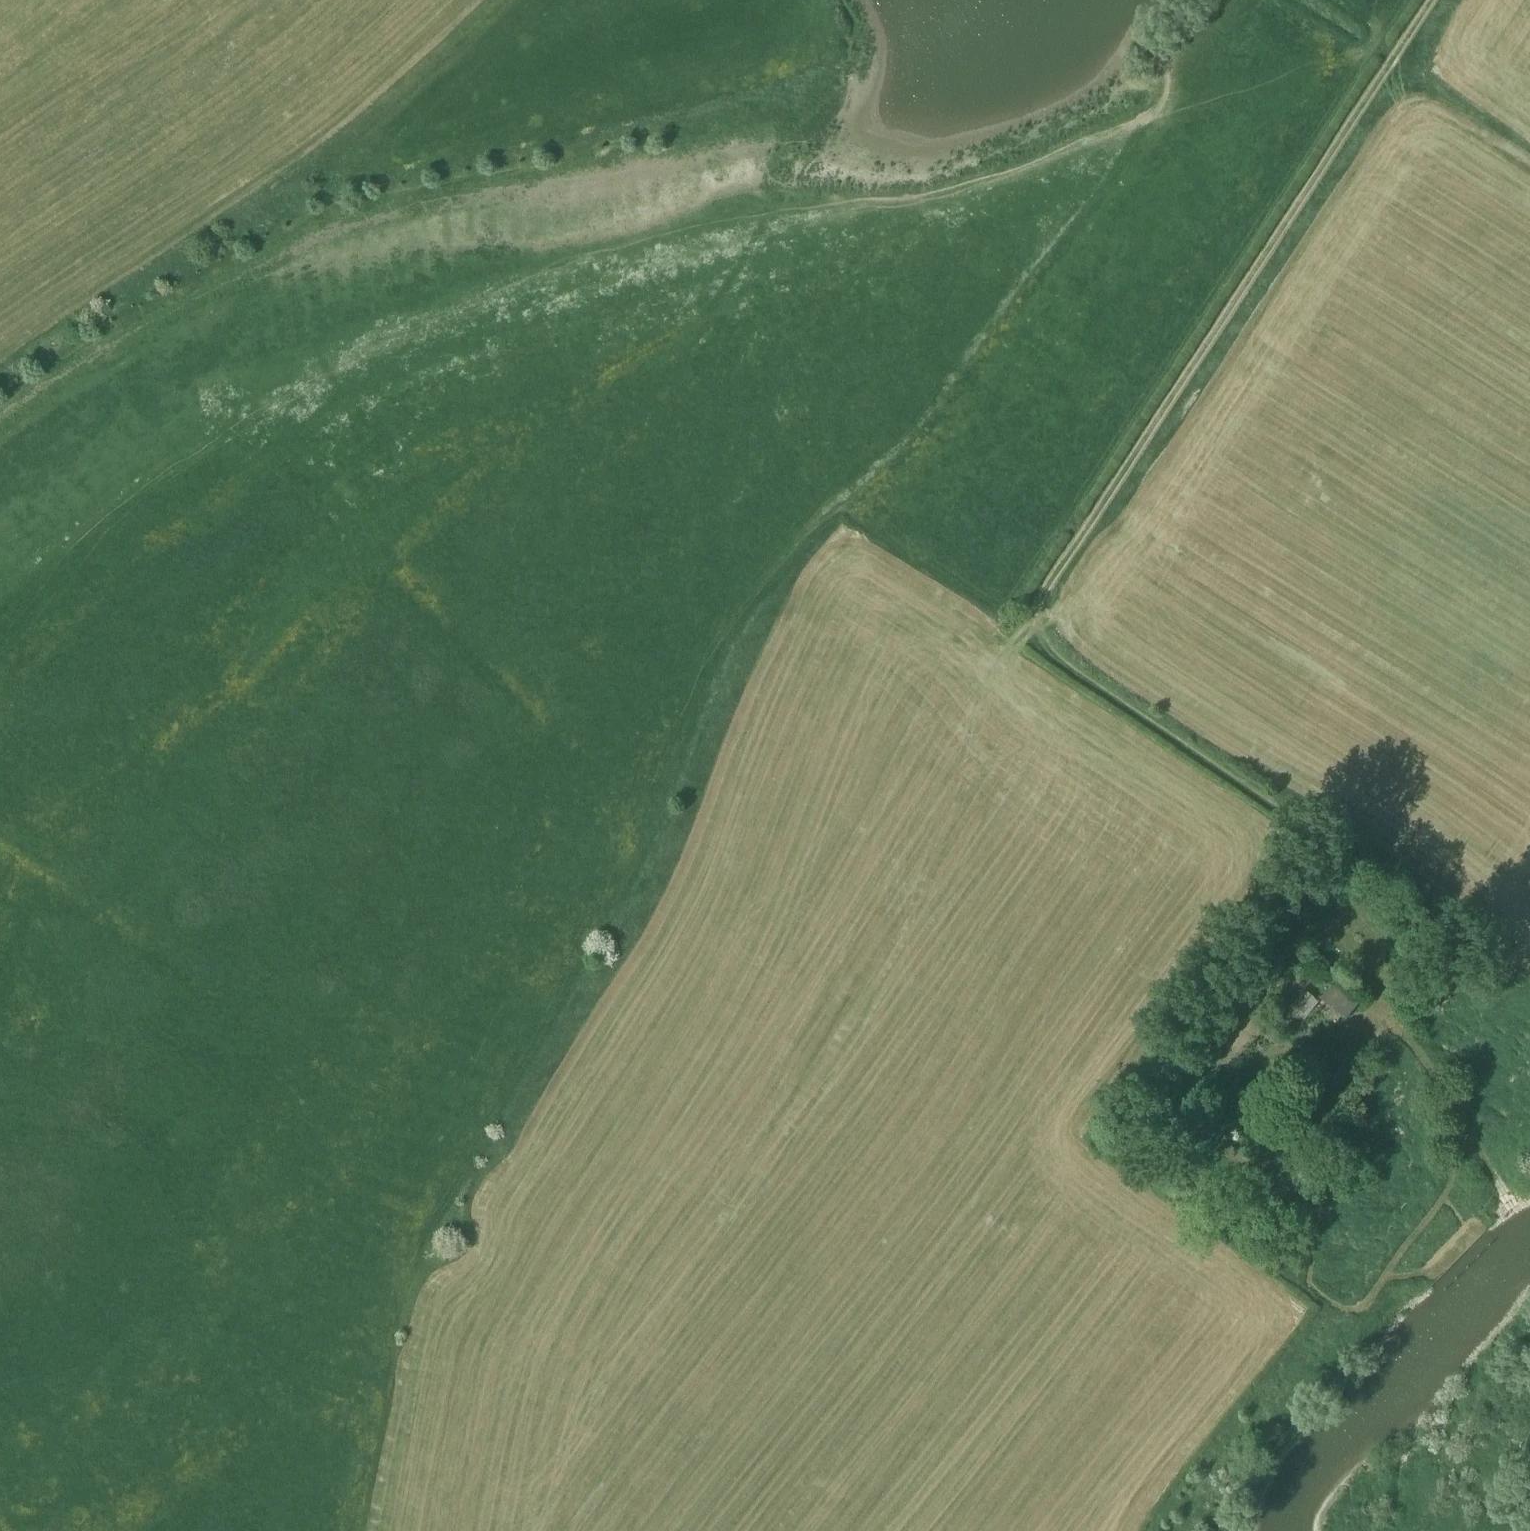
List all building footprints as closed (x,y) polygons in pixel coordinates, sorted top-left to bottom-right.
[(1317,997),(1340,1017),(1351,1005),(1328,985),(1317,997)] [(1281,1016),(1295,1026),(1314,1000),(1300,990),(1281,1016)]
